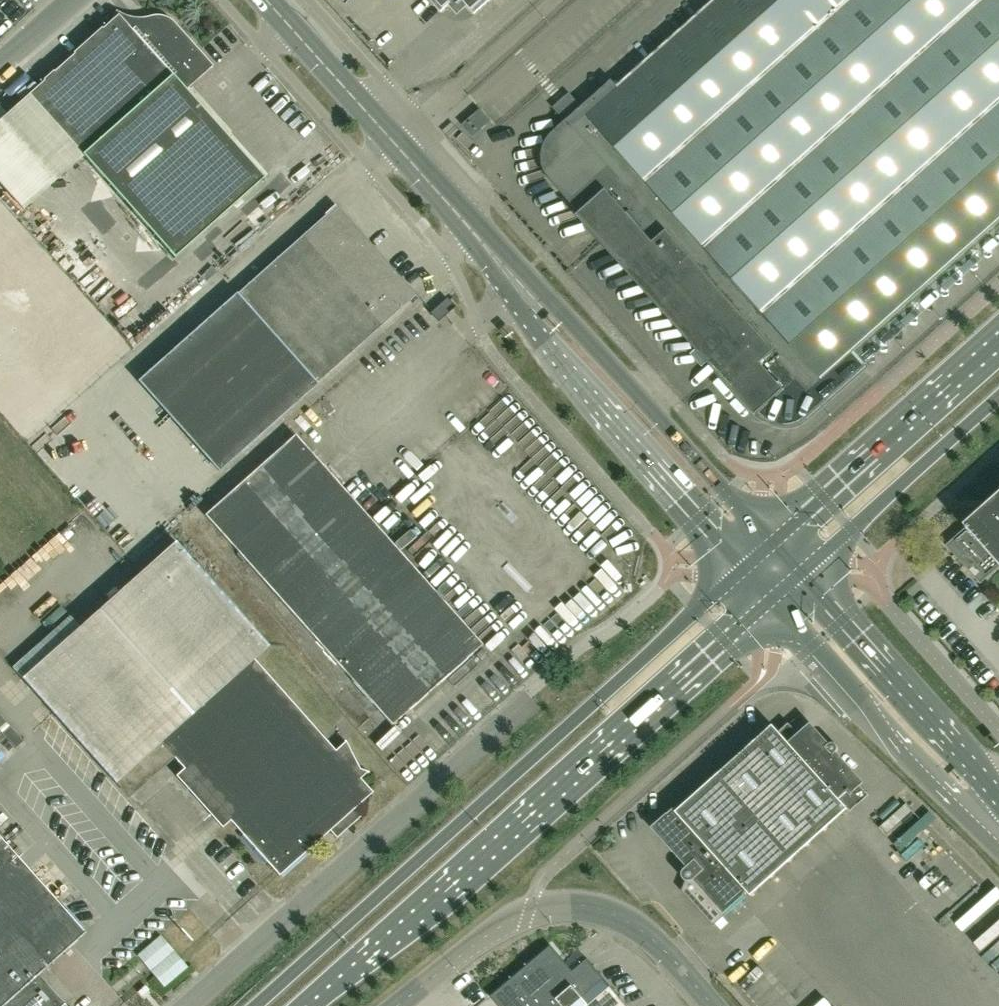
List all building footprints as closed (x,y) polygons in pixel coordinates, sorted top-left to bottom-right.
[(442,11),(452,2),(453,5),(465,5),(467,3),(475,13),(490,0),(432,0),(442,11)] [(759,414),(760,416),(767,421),(775,425),(783,427),(792,426),(800,423),(808,418),(866,367),(867,366),(866,365),(854,352),(998,222),(998,0),(716,0),(643,65),(618,87),(612,80),(611,81),(582,107),(580,104),(572,95),(555,110),(556,110),(563,119),(565,121),(553,133),(547,139),(544,147),(542,156),(543,164),(545,172),(550,180),(580,213),(577,216),(643,290),(678,329),(696,349),(707,362),(756,416),(759,414)] [(185,91),(213,66),(175,23),(167,17),(158,15),(148,17),(145,18),(143,20),(131,30),(117,15),(29,95),(191,276),(280,196),(185,91)] [(474,137),(491,122),(480,110),(464,125),(474,137)] [(217,471),(397,310),(414,295),(335,206),(138,383),(217,471)] [(437,320),(452,307),(446,300),(431,314),(437,320)] [(392,725),(480,646),(295,437),(206,516),(392,725)] [(947,545),(981,583),(998,567),(998,498),(947,545)] [(278,875),(329,830),(336,837),(360,816),(353,808),(371,792),(359,778),(367,772),(359,769),(346,742),(336,751),(254,660),(269,646),(175,542),(22,678),(115,783),(160,743),(278,875)] [(688,866),(685,869),(683,873),(683,877),(686,881),(690,882),(694,880),(695,879),(701,885),(690,894),(714,920),(744,893),(747,891),(751,895),(848,809),(848,808),(842,802),(861,786),(864,783),(837,753),(837,752),(839,749),(837,745),(834,743),(830,744),(829,744),(811,724),(806,728),(799,734),(792,726),(789,723),(779,732),(773,725),(716,777),(677,811),(675,808),(653,827),(688,866)] [(37,976),(85,933),(0,837),(0,1005),(65,1005),(37,976)] [(186,966),(160,936),(139,956),(164,985),(186,966)] [(550,946),(490,997),(498,1005),(626,1005),(587,959),(572,971),(550,946)]
